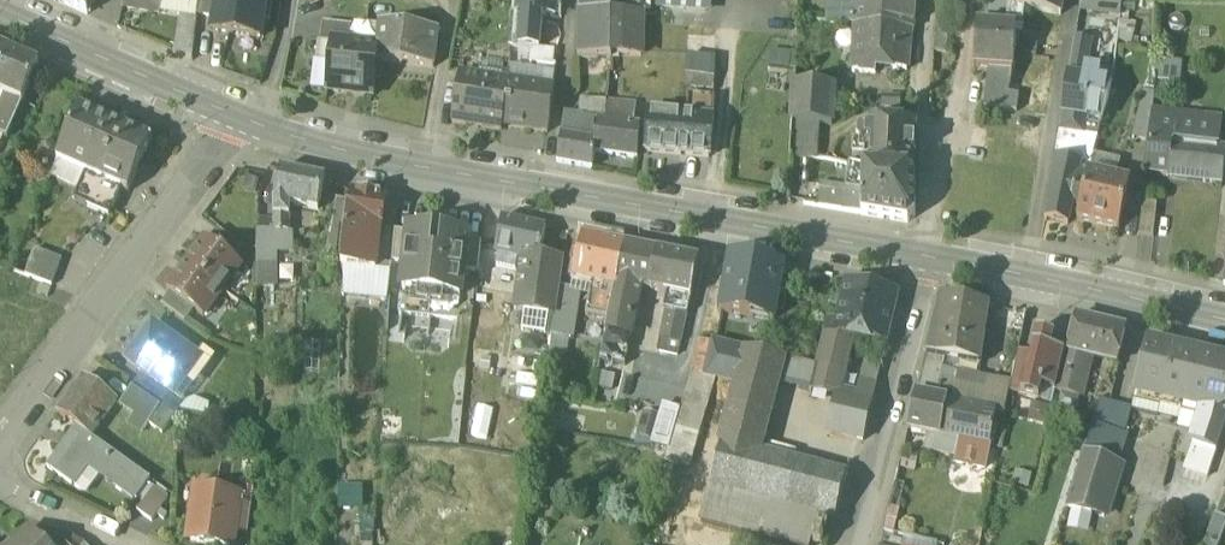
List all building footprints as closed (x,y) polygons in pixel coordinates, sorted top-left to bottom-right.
[(58,2),(88,15),(95,0),(59,0),(58,2)] [(123,8),(148,11),(150,0),(162,2),(162,0),(124,0),(123,8)] [(197,16),(215,19),(218,0),(199,0),(197,16)] [(215,19),(214,33),(261,39),(267,0),(218,0),(215,19)] [(517,14),(512,14),(509,47),(531,49),(539,49),(541,17),(557,18),(558,0),(518,0),(517,14)] [(579,14),(581,14),(613,15),(613,0),(578,0),(579,14)] [(656,10),(705,14),(706,0),(657,0),(656,10)] [(830,23),(853,25),(855,25),(883,28),(887,0),(832,0),(830,23)] [(883,28),(909,30),(912,30),(916,0),(887,0),(883,28)] [(1004,29),(1016,30),(1022,30),(1025,12),(1020,12),(1022,0),(1008,0),(1004,29)] [(1020,12),(1025,12),(1061,18),(1063,0),(1022,0),(1020,12)] [(1120,0),(1097,0),(1094,28),(1119,31),(1122,0),(1120,0)] [(137,15),(125,14),(124,28),(135,29),(137,15)] [(613,15),(581,14),(580,60),(612,59),(613,15)] [(644,15),(613,15),(612,59),(644,60),(644,15)] [(352,27),(323,24),(321,43),(333,44),(333,43),(350,45),(352,27)] [(883,28),(855,25),(851,73),(874,76),(875,66),(892,68),(891,70),(905,72),(909,30),(883,28)] [(438,33),(380,27),(379,48),(378,62),(434,68),(438,33)] [(1004,29),(977,29),(973,69),(988,70),(1012,70),(1016,30),(1004,29)] [(1022,30),(1016,30),(1012,70),(1011,84),(1050,86),(1058,31),(1022,30)] [(1089,43),(1076,41),(1070,79),(1096,82),(1097,73),(1084,71),(1089,43)] [(350,45),(333,43),(333,44),(328,89),(373,94),(377,62),(378,62),(379,48),(350,45)] [(12,54),(0,49),(0,80),(12,54)] [(555,52),(539,49),(531,49),(529,64),(552,67),(555,52)] [(0,80),(0,94),(8,97),(23,104),(40,66),(12,54),(0,80)] [(715,59),(687,57),(686,77),(714,79),(715,59)] [(1012,70),(988,70),(982,109),(1016,114),(1018,98),(1010,96),(1011,84),(1012,70)] [(510,81),(462,73),(452,125),(501,133),(502,128),(510,84),(510,81)] [(714,79),(686,77),(686,87),(714,89),(714,79)] [(1096,82),(1070,79),(1064,115),(1087,118),(1103,120),(1112,84),(1096,82)] [(554,88),(531,84),(531,87),(510,84),(502,128),(505,128),(505,127),(545,134),(544,135),(546,135),(554,88)] [(834,91),(795,89),(793,123),(792,123),(820,125),(832,126),(834,91)] [(8,97),(0,114),(0,136),(7,139),(23,104),(8,97)] [(713,100),(695,98),(694,117),(713,119),(713,100)] [(607,104),(582,102),(580,118),(599,121),(606,122),(607,106),(607,104)] [(634,108),(607,106),(606,122),(633,126),(634,108)] [(81,110),(57,162),(86,175),(122,190),(129,193),(152,141),(82,110),(81,110)] [(1153,116),(1135,111),(1129,139),(1148,144),(1153,116)] [(650,113),(649,113),(647,152),(679,154),(682,116),(661,114),(650,113)] [(1087,118),(1064,115),(1061,132),(1084,136),(1087,118)] [(694,117),(682,116),(679,154),(709,156),(713,119),(694,117)] [(1175,118),(1153,116),(1148,144),(1171,147),(1175,118)] [(1175,118),(1171,147),(1169,165),(1167,180),(1222,186),(1224,158),(1224,155),(1215,153),(1219,124),(1175,118)] [(596,126),(564,120),(562,135),(596,141),(598,130),(595,129),(596,126)] [(606,122),(599,121),(598,130),(596,141),(594,153),(596,154),(638,161),(640,127),(633,126),(606,122)] [(820,125),(792,123),(790,159),(818,160),(820,125)] [(894,129),(866,127),(866,128),(862,128),(858,131),(858,140),(862,145),(865,145),(864,168),(914,170),(916,127),(894,126),(894,129)] [(1084,136),(1061,132),(1045,219),(1068,224),(1079,182),(1086,183),(1088,175),(1097,140),(1084,136)] [(596,141),(562,135),(557,163),(593,169),(596,154),(594,153),(596,141)] [(1171,147),(1148,144),(1146,162),(1169,165),(1171,147)] [(914,170),(864,168),(863,181),(863,193),(863,215),(908,222),(915,216),(914,170)] [(806,173),(789,171),(787,203),(803,205),(806,173)] [(323,182),(279,173),(273,204),(273,220),(289,219),(290,208),(317,213),(323,182)] [(122,190),(86,175),(75,201),(110,217),(122,190)] [(1128,183),(1088,175),(1086,183),(1077,221),(1118,230),(1128,183)] [(863,181),(847,178),(846,191),(863,193),(863,181)] [(846,191),(845,191),(845,192),(843,191),(841,211),(863,215),(863,193),(846,191)] [(388,198),(352,192),(350,205),(346,230),(342,258),(342,265),(342,268),(376,272),(380,236),(381,236),(382,230),(388,198)] [(350,205),(336,202),(325,267),(342,265),(342,259),(342,258),(346,230),(350,205)] [(1140,237),(1154,238),(1158,206),(1143,205),(1140,237)] [(289,219),(273,220),(272,224),(272,235),(275,235),(289,235),(289,219)] [(546,229),(503,219),(496,251),(525,257),(532,258),(531,268),(524,312),(556,317),(559,289),(563,262),(540,259),(546,229)] [(272,224),(262,224),(262,233),(257,233),(257,288),(275,288),(275,252),(275,235),(272,235),(272,224)] [(431,234),(410,232),(406,264),(403,291),(460,298),(464,270),(467,240),(467,238),(446,236),(447,231),(432,229),(431,234)] [(395,232),(382,230),(381,236),(380,236),(376,272),(391,273),(392,263),(395,232)] [(242,249),(218,231),(209,245),(232,262),(242,249)] [(410,233),(395,232),(392,263),(406,264),(410,233)] [(289,235),(275,235),(275,252),(283,252),(289,246),(289,235)] [(625,246),(581,236),(572,279),(590,283),(587,294),(597,296),(600,285),(616,289),(617,283),(625,246)] [(481,242),(467,240),(464,270),(478,272),(481,249),(481,242)] [(209,245),(203,241),(185,266),(224,294),(242,269),(232,262),(209,245)] [(657,253),(625,246),(617,283),(641,288),(649,290),(657,253)] [(496,251),(481,249),(478,272),(476,287),(492,289),(496,251)] [(62,261),(36,251),(25,277),(52,287),(62,261)] [(699,262),(657,253),(649,290),(691,299),(699,262)] [(532,258),(525,257),(523,266),(531,268),(532,258)] [(782,269),(729,260),(720,313),(773,322),(782,269)] [(224,294),(185,266),(166,291),(195,312),(205,319),(224,294)] [(899,293),(846,281),(836,322),(853,326),(851,337),(887,345),(899,293)] [(641,288),(617,283),(616,289),(607,331),(629,336),(630,335),(636,303),(638,303),(641,288)] [(577,292),(559,289),(556,317),(553,338),(554,338),(563,339),(572,341),(577,292)] [(195,312),(171,295),(162,307),(186,324),(195,312)] [(989,306),(947,298),(945,299),(943,300),(941,302),(927,356),(946,359),(980,365),(989,306)] [(688,316),(668,312),(660,352),(678,356),(682,344),(688,316)] [(1126,329),(1076,317),(1067,353),(1090,358),(1118,364),(1126,329)] [(836,322),(828,320),(816,366),(817,367),(841,373),(851,337),(853,326),(836,322)] [(198,360),(153,327),(139,347),(138,346),(129,358),(130,359),(127,364),(143,375),(169,394),(173,396),(174,394),(198,360)] [(629,336),(607,331),(602,360),(625,366),(631,335),(630,335),(629,336)] [(1037,333),(1034,345),(1033,346),(1034,347),(1032,355),(1030,363),(1031,364),(1027,380),(1028,380),(1024,397),(1039,400),(1040,399),(1038,398),(1041,388),(1055,392),(1064,352),(1050,349),(1053,337),(1054,337),(1055,335),(1037,331),(1036,332),(1037,333)] [(563,339),(554,338),(549,366),(559,368),(563,339)] [(713,344),(699,341),(692,374),(706,378),(713,344)] [(319,372),(320,342),(306,342),(305,372),(319,372)] [(1195,353),(1147,342),(1135,394),(1184,405),(1185,399),(1195,353)] [(746,352),(713,344),(706,378),(716,380),(737,385),(746,352)] [(737,385),(721,445),(752,454),(757,434),(763,435),(777,384),(783,360),(746,351),(746,352),(737,385)] [(1032,355),(1019,351),(1012,382),(1010,393),(1024,397),(1028,380),(1027,380),(1031,364),(1030,363),(1032,355)] [(1090,358),(1067,353),(1065,352),(1064,352),(1055,392),(1080,398),(1090,358)] [(1195,353),(1185,399),(1213,405),(1224,407),(1224,360),(1195,353)] [(540,361),(510,356),(507,374),(537,379),(540,361)] [(946,359),(927,356),(917,396),(937,400),(944,370),(946,359)] [(816,367),(783,360),(777,384),(811,393),(812,390),(817,367),(816,366),(816,367)] [(841,373),(817,367),(812,390),(828,394),(838,389),(841,373)] [(880,373),(864,369),(861,381),(877,384),(880,373)] [(956,373),(944,370),(937,400),(948,403),(950,403),(956,373)] [(706,378),(692,374),(681,412),(669,450),(668,457),(692,463),(716,380),(706,378)] [(169,394),(143,375),(133,389),(161,407),(169,394)] [(611,378),(602,376),(601,388),(610,390),(611,378)] [(115,403),(84,380),(59,414),(77,427),(90,437),(115,403)] [(861,381),(860,381),(856,400),(873,404),(877,384),(861,381)] [(161,407),(133,389),(122,405),(135,414),(128,424),(142,434),(148,426),(153,418),(161,407)] [(174,394),(173,396),(169,394),(161,407),(176,417),(186,403),(174,394)] [(856,400),(839,396),(831,434),(864,441),(873,404),(856,400)] [(937,400),(917,396),(908,431),(941,437),(948,403),(937,400)] [(1110,402),(1099,399),(1092,426),(1125,436),(1132,409),(1128,408),(1129,407),(1110,403),(1110,402)] [(950,403),(948,403),(941,437),(990,447),(997,413),(950,403)] [(1208,422),(1202,420),(1193,445),(1217,453),(1224,429),(1224,407),(1213,405),(1208,422)] [(681,412),(664,407),(661,417),(654,441),(652,446),(669,450),(681,412)] [(661,417),(645,412),(639,436),(654,441),(661,417)] [(160,422),(153,418),(148,426),(154,430),(160,422)] [(77,427),(47,469),(71,486),(86,464),(136,500),(150,481),(90,437),(77,427)] [(752,454),(721,445),(710,487),(711,487),(819,515),(835,519),(846,477),(752,454)] [(1120,466),(1083,454),(1069,504),(1067,508),(1104,517),(1120,466)] [(711,487),(701,523),(782,544),(811,544),(819,515),(711,487)] [(168,499),(153,488),(137,511),(152,522),(168,499)] [(222,544),(231,544),(234,530),(248,532),(253,499),(198,491),(191,540),(222,544)] [(1093,516),(1072,512),(1068,529),(1089,533),(1093,516)] [(1214,515),(1204,541),(1214,544),(1217,544),(1224,524),(1224,520),(1214,515)] [(29,532),(16,544),(42,544),(29,532)]
